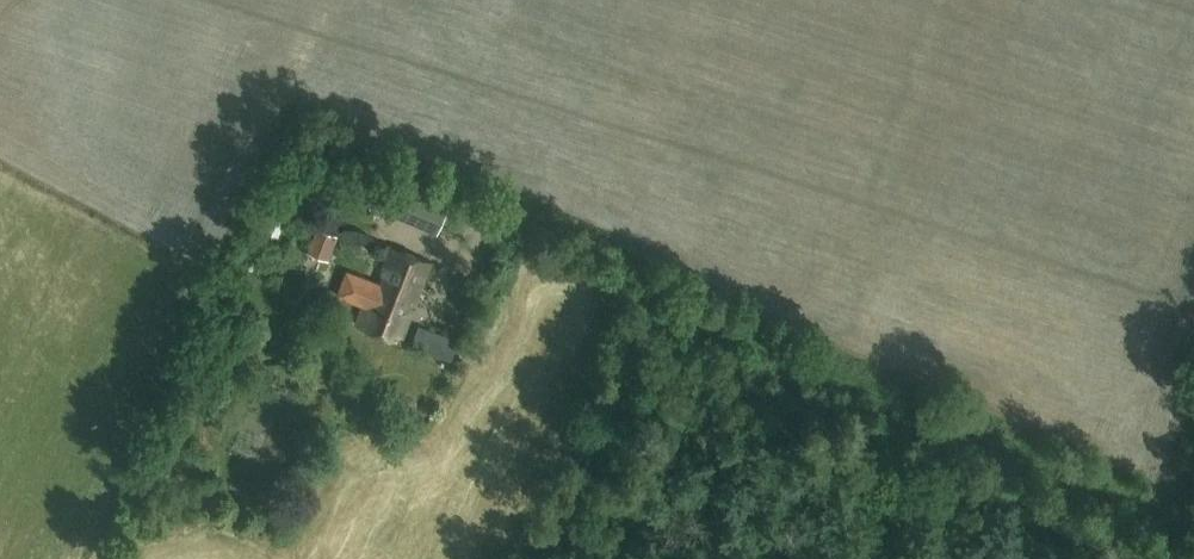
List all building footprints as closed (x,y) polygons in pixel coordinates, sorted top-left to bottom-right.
[(449,200),(395,177),(382,208),(436,231),(449,200)] [(317,228),(307,252),(326,260),(336,236),(317,228)] [(363,305),(356,323),(399,341),(430,263),(390,248),(379,275),(382,277),(380,283),(376,283),(376,284),(354,276),(345,298),(363,305)] [(456,341),(418,327),(410,346),(449,360),(456,341)]
